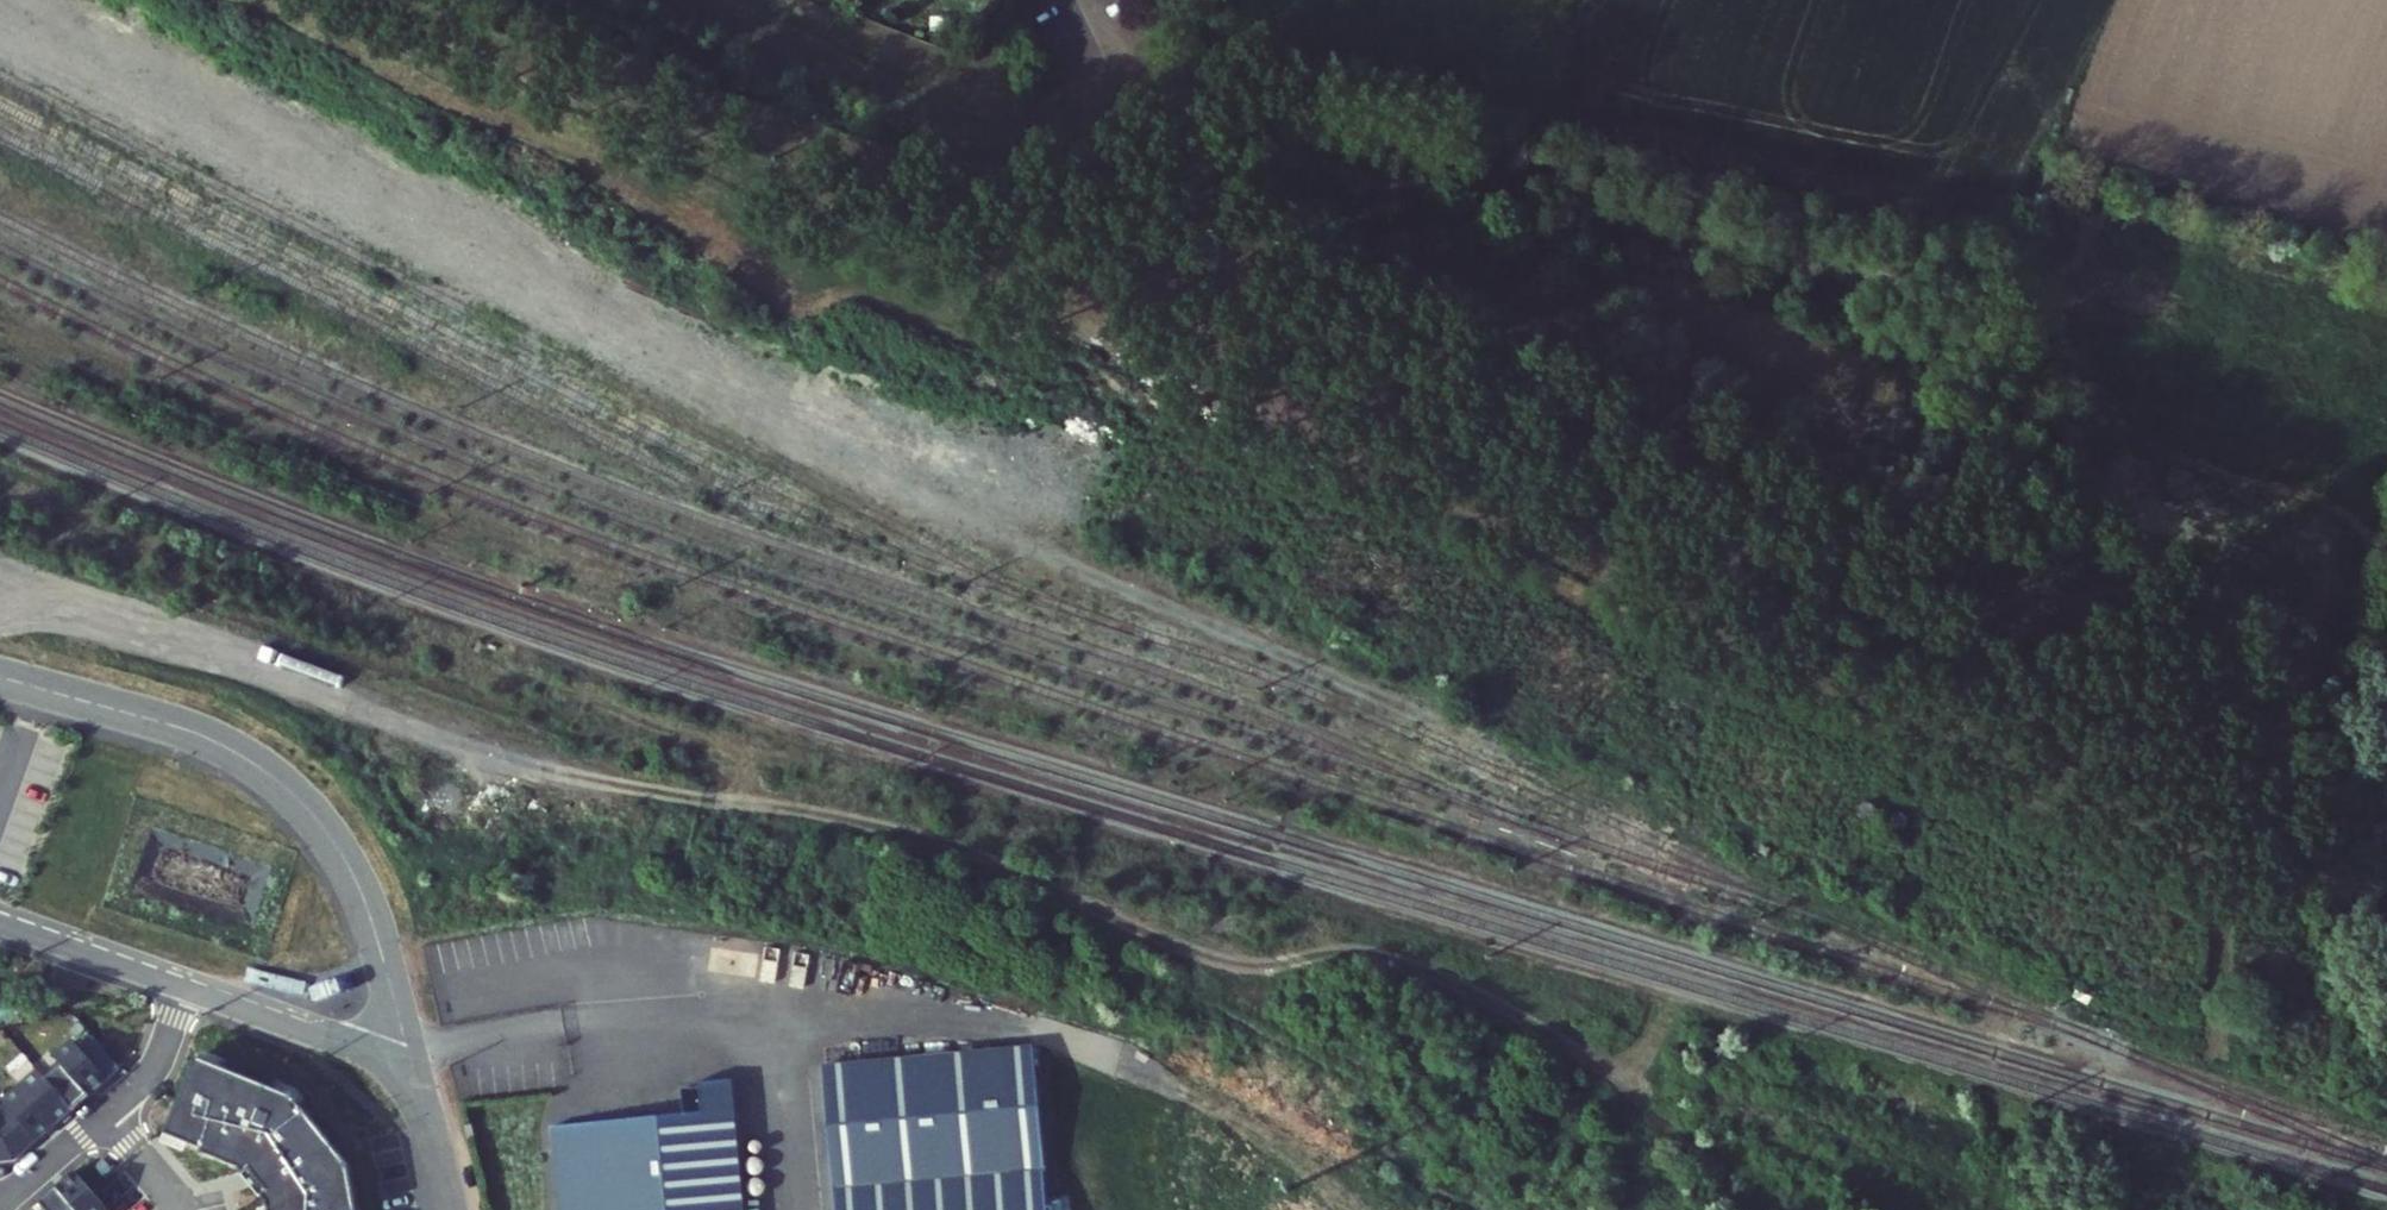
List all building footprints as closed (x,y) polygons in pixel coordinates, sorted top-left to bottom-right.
[(46,1072),(72,1104),(121,1062),(93,1030),(80,1042),(74,1036),(55,1052),(61,1059),(46,1072)] [(349,1161),(293,1092),(197,1052),(165,1129),(202,1144),(201,1147),(239,1163),(244,1169),(250,1165),(267,1186),(262,1191),(267,1197),(269,1209),(357,1209),(349,1161)] [(943,1054),(823,1066),(838,1209),(1051,1209),(1049,1195),(1043,1082),(966,1086),(947,1087),(944,1065),(943,1054)] [(944,1065),(947,1087),(966,1086),(964,1063),(944,1065)] [(45,1072),(40,1066),(22,1082),(27,1088),(45,1072)] [(72,1104),(46,1072),(45,1072),(27,1088),(22,1082),(4,1097),(9,1103),(0,1110),(0,1121),(14,1154),(72,1104)] [(732,1076),(695,1080),(696,1088),(674,1090),(676,1111),(544,1123),(554,1209),(747,1209),(732,1076)] [(14,1154),(0,1121),(0,1155),(14,1154)] [(38,1196),(50,1209),(95,1209),(106,1201),(74,1165),(38,1196)]
